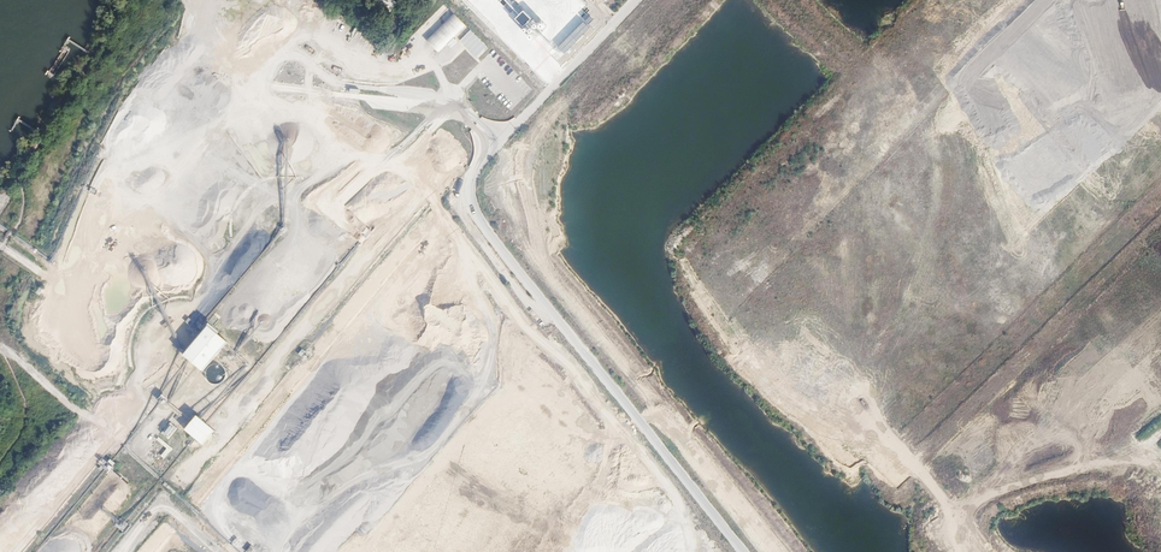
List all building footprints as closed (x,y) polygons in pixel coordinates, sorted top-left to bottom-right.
[(456,22),(445,11),(419,38),(430,49),(456,22)] [(352,46),(349,50),(351,51),(360,39),(354,34),(347,42),(352,46)] [(484,50),(468,34),(461,40),(465,44),(462,47),(474,59),(484,50)] [(170,74),(160,86),(180,102),(185,96),(174,87),(179,82),(170,74)] [(408,107),(403,100),(399,103),(405,110),(396,117),(400,121),(414,109),(410,105),(408,107)] [(468,121),(457,110),(454,114),(464,124),(468,121)] [(226,342),(206,326),(182,355),(201,371),(226,342)] [(196,416),(184,429),(202,444),(213,430),(196,416)] [(163,432),(170,424),(167,421),(160,430),(163,432)] [(171,423),(163,434),(170,439),(177,428),(171,423)] [(171,452),(174,449),(159,438),(156,441),(171,452)] [(397,455),(361,496),(373,506),(425,448),(416,440),(400,458),(397,455)] [(935,527),(941,521),(938,517),(931,522),(935,527)]
